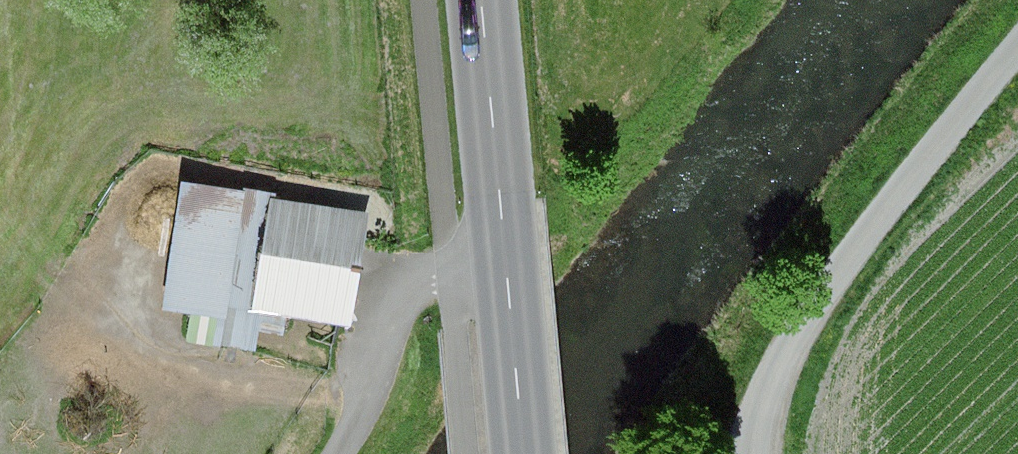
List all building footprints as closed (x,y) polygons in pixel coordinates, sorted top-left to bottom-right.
[(253,310),(272,197),(272,192),(245,188),(245,192),(182,182),(162,310),(190,314),(186,342),(258,353),(265,312),(253,310)] [(370,213),(272,197),(253,310),(265,312),(351,326),(370,213)]
